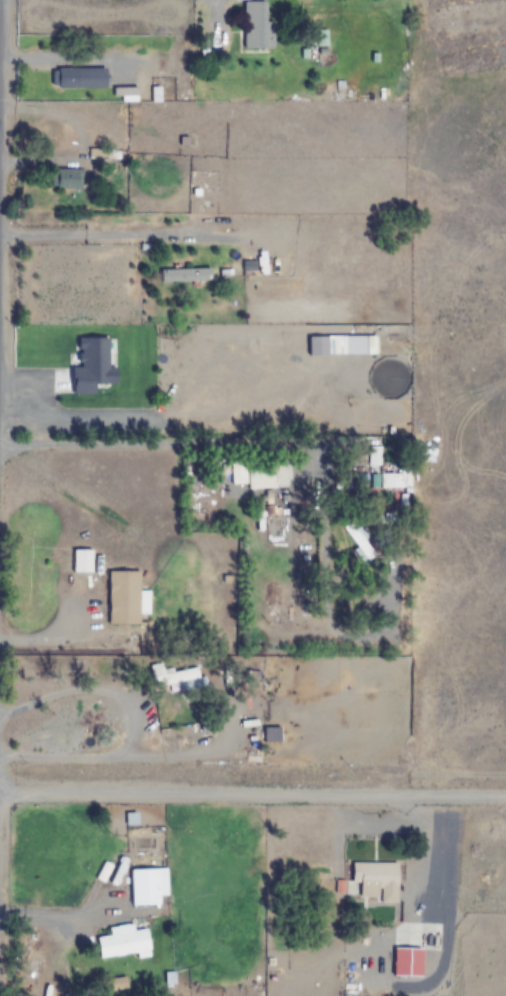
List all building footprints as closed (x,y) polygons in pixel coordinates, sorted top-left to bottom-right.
[(242,2),(244,49),(273,48),(272,1),(242,2)] [(83,67),(53,67),(53,89),(83,89),(83,67)] [(80,169),(54,169),(54,191),(80,191),(80,169)] [(253,271),(253,246),(242,246),(242,271),(253,271)] [(213,269),(160,269),(160,282),(213,282),(213,269)] [(249,462),(250,489),(297,487),(296,461),(249,462)] [(375,551),(352,519),(340,528),(363,559),(375,551)] [(73,573),(104,573),(104,554),(94,554),(94,550),(73,550),(73,573)] [(140,571),(108,571),(108,625),(140,625),(140,571)] [(151,669),(151,683),(195,683),(195,669),(151,669)] [(277,740),(277,728),(264,728),(264,740),(277,740)] [(351,862),(351,883),(359,883),(359,900),(397,900),(397,862),(351,862)] [(131,905),(160,905),(160,895),(170,895),(170,868),(131,868),(131,905)] [(137,952),(138,958),(153,956),(149,928),(135,930),(134,923),(109,927),(110,934),(97,937),(100,958),(137,952)] [(423,948),(392,948),(392,975),(423,975),(423,948)] [(127,978),(112,980),(113,989),(128,987),(127,978)]
